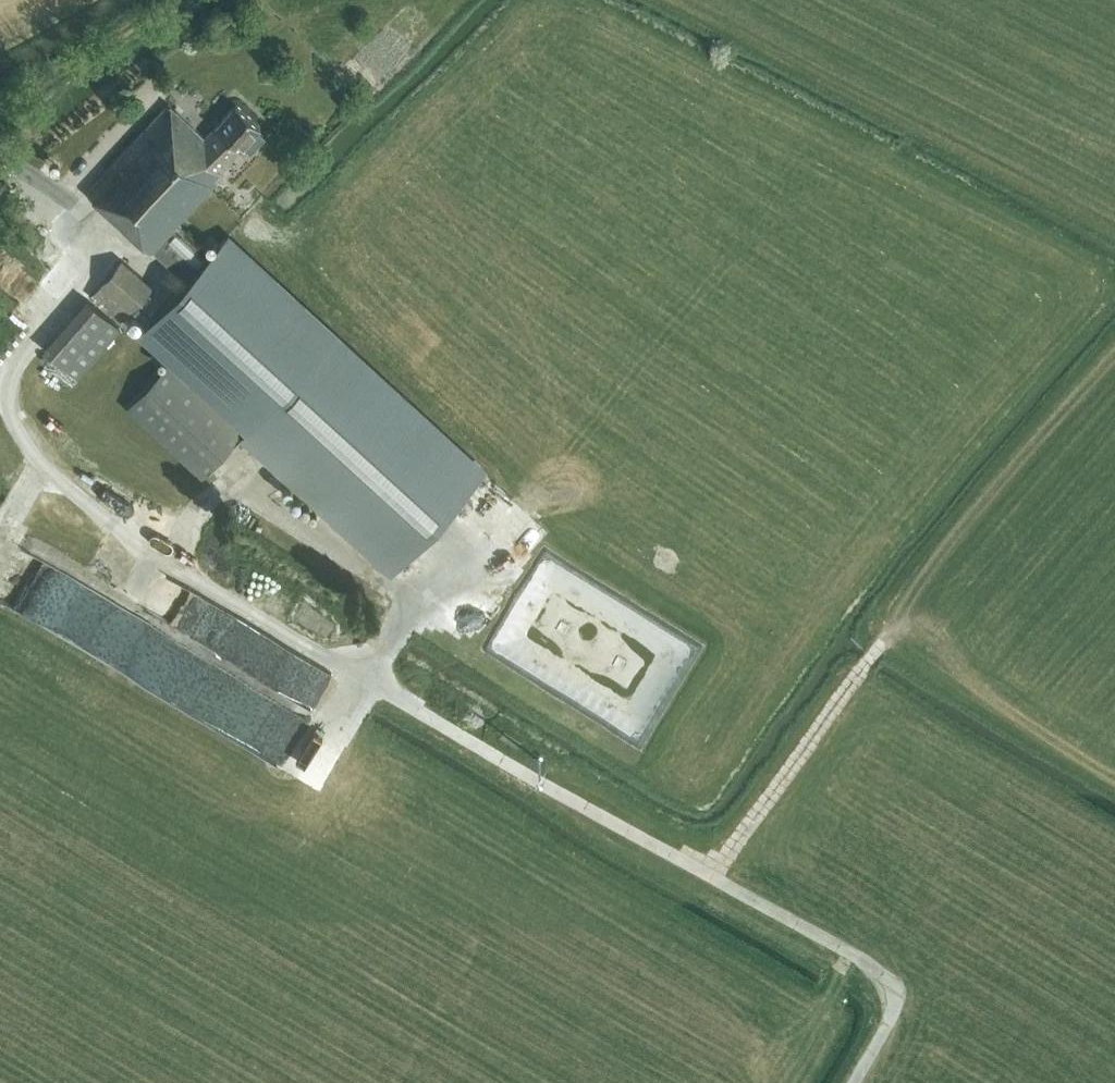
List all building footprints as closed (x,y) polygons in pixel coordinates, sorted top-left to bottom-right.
[(325,344),(218,246),(212,253),(177,221),(223,172),(219,170),(242,145),(249,151),(264,135),(257,129),(260,125),(235,103),(208,133),(195,121),(191,124),(168,103),(87,193),(150,250),(151,249),(186,282),(145,327),(251,425),(245,432),(393,569),(410,550),(417,556),(426,546),(419,540),(481,473),(332,336),(325,344)] [(90,296),(120,322),(151,285),(121,260),(90,296)] [(77,378),(119,328),(85,299),(43,349),(77,378)] [(244,432),(170,362),(125,409),(201,479),(244,432)] [(474,643),(491,640),(508,633),(518,619),(524,603),(522,587),(517,571),(505,560),(489,552),(489,551),(473,552),(456,556),(444,567),(436,582),(433,599),(437,615),(445,628),(461,638),(474,643)] [(133,613),(124,629),(136,636),(145,620),(133,613)]
